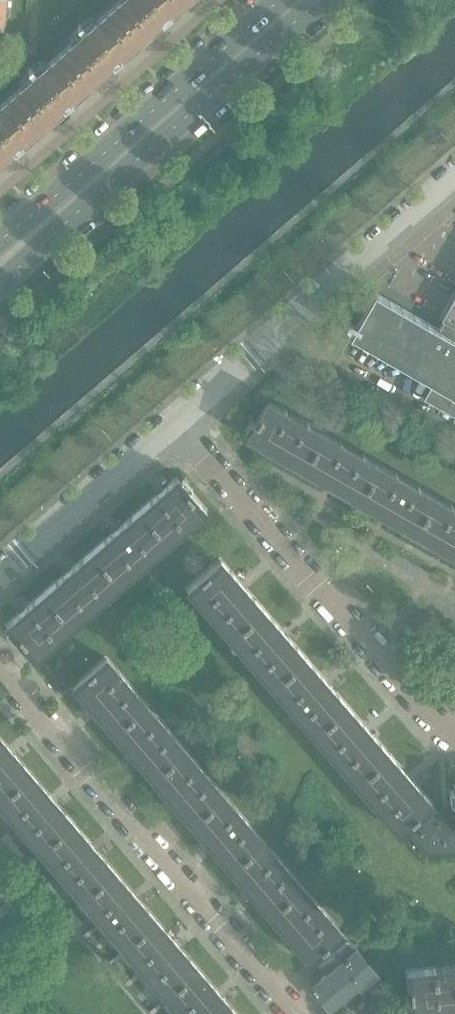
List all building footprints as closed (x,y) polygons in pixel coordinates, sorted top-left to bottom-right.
[(112,6),(142,40),(188,0),(119,0),(112,6)] [(142,40),(112,6),(63,49),(92,83),(142,40)] [(92,83),(63,49),(13,93),(43,126),(92,83)] [(13,93),(0,104),(0,164),(43,126),(13,93)] [(441,318),(444,320),(439,328),(438,328),(438,329),(414,315),(376,293),(377,293),(375,292),(349,335),(432,382),(423,398),(454,417),(454,294),(441,318)] [(324,432),(307,422),(306,423),(286,412),(287,411),(268,400),(255,423),(247,437),(248,437),(249,437),(275,452),(303,468),(324,432)] [(184,527),(203,511),(203,512),(204,511),(177,479),(166,490),(142,511),(169,542),(185,528),(184,527)] [(135,570),(153,555),(169,542),(142,511),(93,552),(120,584),(135,571),(135,570)] [(86,612),(104,596),(105,597),(120,584),(93,552),(45,593),(72,625),(87,612),(86,612)] [(244,590),(238,583),(220,563),(221,562),(220,561),(188,589),(189,590),(200,603),(202,605),(203,604),(218,622),(217,623),(231,638),(262,610),(244,590)] [(72,625),(45,593),(9,624),(8,625),(10,627),(35,656),(36,655),(54,639),(55,640),(72,625)] [(304,659),(280,631),(262,610),(231,638),(244,653),(245,653),(260,670),(259,671),(272,686),(304,659)] [(346,707),(322,679),(304,659),(272,686),(286,702),(287,701),(302,718),(301,719),(314,734),(346,707)] [(135,695),(126,684),(116,672),(117,672),(109,662),(108,663),(106,661),(107,661),(106,660),(74,687),(75,688),(76,687),(114,732),(146,705),(136,694),(135,695)] [(75,678),(62,663),(49,674),(62,689),(75,678)] [(174,740),(164,729),(155,718),(156,717),(146,705),(114,732),(153,778),(185,751),(175,740),(174,740)] [(356,783),(388,755),(346,707),(314,734),(328,750),(329,749),(344,767),(343,767),(356,783)] [(6,748),(0,740),(0,802),(30,776),(6,748)] [(213,786),(204,775),(194,763),(195,763),(185,751),(153,778),(193,824),(224,797),(214,785),(213,786)] [(399,831),(405,826),(429,806),(431,804),(430,803),(429,804),(412,783),(388,755),(356,783),(370,798),(371,797),(372,799),(386,815),(385,816),(398,831),(399,831)] [(48,796),(30,776),(0,802),(0,803),(13,818),(42,851),(72,824),(48,796)] [(252,831),(243,820),(233,809),(234,808),(224,797),(193,824),(231,869),(263,842),(253,831),(252,831)] [(429,846),(440,819),(429,806),(405,826),(416,839),(420,836),(429,846)] [(440,819),(429,846),(443,845),(443,850),(447,850),(454,849),(454,818),(440,819)] [(114,873),(90,845),(72,824),(42,851),(83,899),(114,873)] [(251,892),(281,865),(272,854),(273,854),(263,842),(231,869),(251,892)] [(312,899),(302,888),(292,876),(291,877),(281,865),(251,892),(290,937),(321,911),(311,900),(312,899)] [(155,922),(131,894),(114,873),(83,899),(125,949),(155,922)] [(339,936),(342,934),(341,933),(340,934),(339,932),(340,931),(331,922),(321,911),(290,937),(301,950),(311,960),(315,956),(329,972),(312,987),(329,1007),(358,982),(360,986),(376,973),(356,949),(352,952),(339,936)] [(197,970),(173,942),(155,922),(125,949),(166,997),(197,970)] [(434,968),(434,970),(409,972),(408,972),(410,989),(413,1013),(414,1013),(413,1013),(454,1008),(454,966),(434,968)] [(215,991),(197,970),(166,997),(181,1013),(235,1013),(215,991)]
